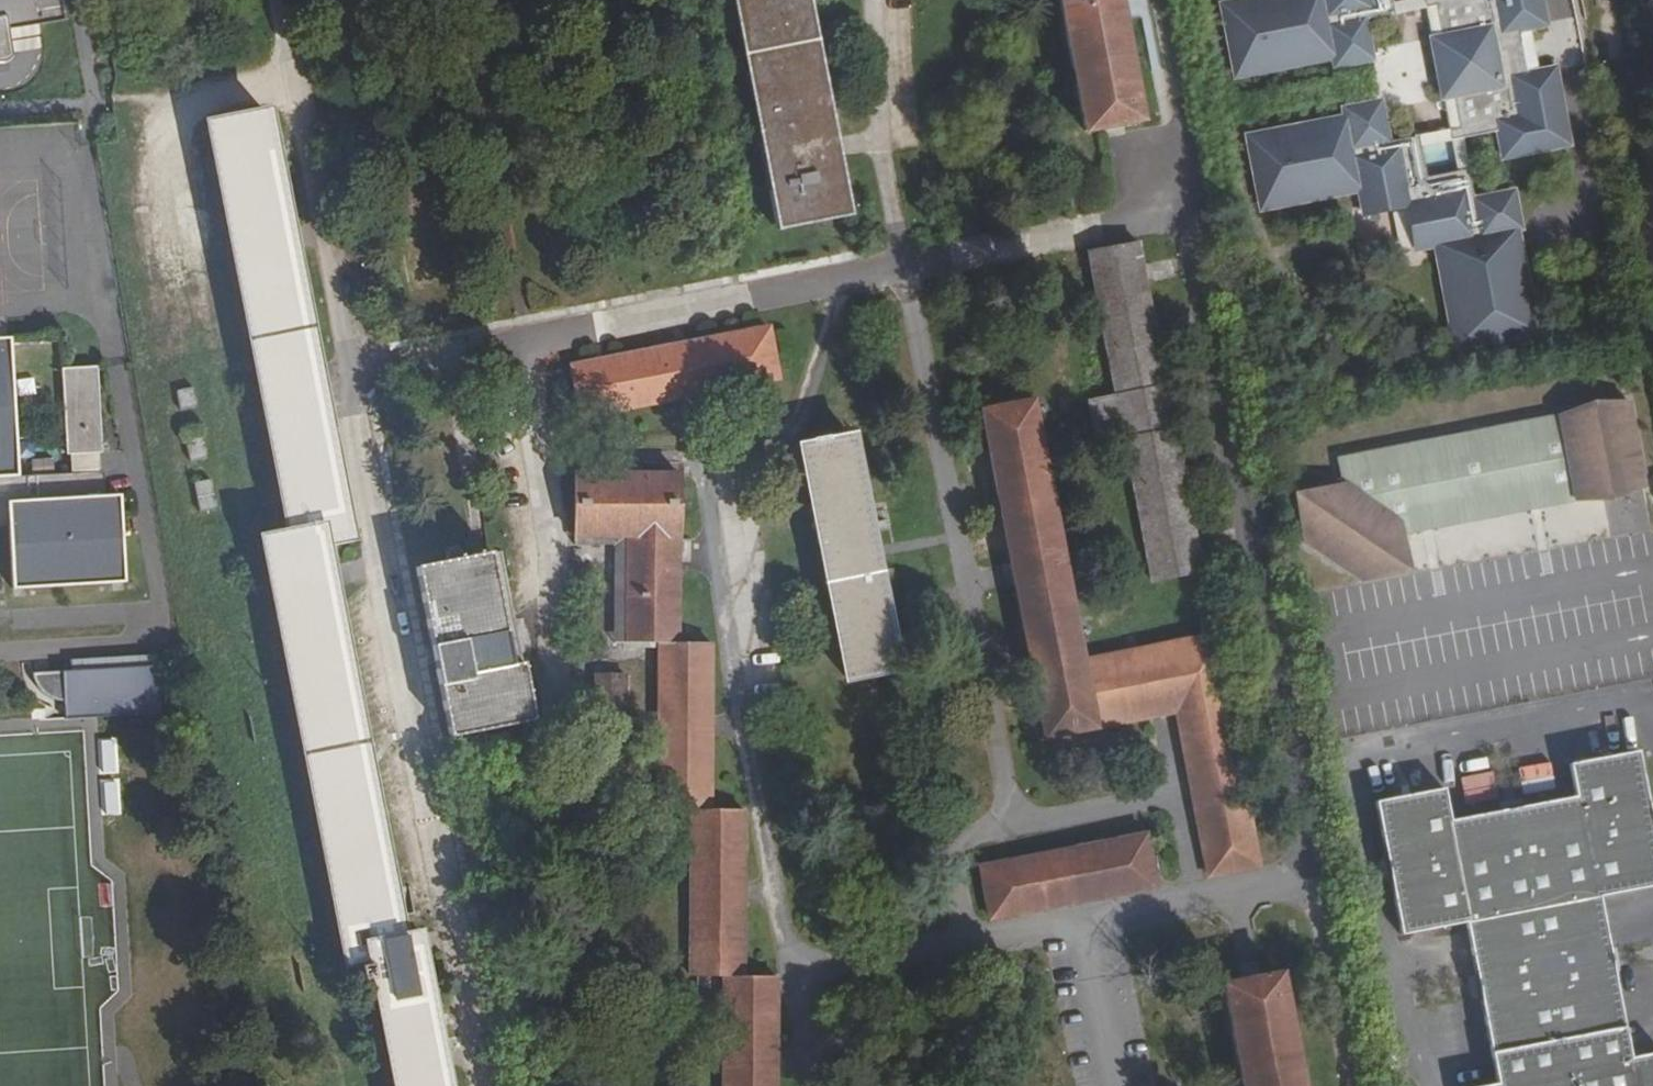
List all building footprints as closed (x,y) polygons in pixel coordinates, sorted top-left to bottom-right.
[(8,31),(26,28),(39,26),(73,20),(69,0),(0,0),(0,19),(6,17),(8,31)] [(776,231),(850,216),(808,0),(731,0),(776,231)] [(1119,0),(1060,0),(1085,131),(1142,119),(1119,0)] [(1232,65),(1251,67),(1266,59),(1283,61),(1298,53),(1316,55),(1330,48),(1332,55),(1337,54),(1338,57),(1365,52),(1365,48),(1370,48),(1363,12),(1425,0),(1448,122),(1387,133),(1380,98),(1374,98),(1374,95),(1346,100),(1347,104),(1343,105),(1343,112),(1326,111),(1311,118),(1293,116),(1278,124),(1262,123),(1245,130),(1258,197),(1276,199),(1291,191),(1308,193),(1324,185),(1341,187),(1356,180),(1361,206),(1407,198),(1417,244),(1441,239),(1435,244),(1444,255),(1438,261),(1448,272),(1442,277),(1451,288),(1445,294),(1455,305),(1456,312),(1447,325),(1460,333),(1462,342),(1531,329),(1530,320),(1538,308),(1525,299),(1524,292),(1529,279),(1520,276),(1525,262),(1517,259),(1522,246),(1514,243),(1519,229),(1513,227),(1518,226),(1517,221),(1521,221),(1515,192),(1512,193),(1510,188),(1474,194),(1462,131),(1498,125),(1504,150),(1571,139),(1555,62),(1538,65),(1530,22),(1546,19),(1543,0),(1219,0),(1232,65)] [(0,19),(0,63),(7,62),(10,60),(11,59),(11,58),(11,56),(8,31),(6,17),(0,19)] [(1415,44),(1391,48),(1400,104),(1423,101),(1415,44)] [(320,525),(323,543),(352,537),(294,250),(290,230),(266,110),(207,121),(290,531),(320,525)] [(1101,468),(1130,463),(1152,580),(1201,570),(1138,244),(1088,252),(1117,395),(1089,401),(1097,440),(1101,468)] [(768,327),(571,366),(582,416),(779,379),(768,327)] [(0,338),(0,523),(8,523),(12,587),(125,579),(120,494),(106,494),(104,470),(19,475),(11,337),(0,338)] [(102,451),(97,366),(62,368),(67,454),(102,451)] [(197,406),(193,387),(176,390),(180,409),(197,406)] [(1636,481),(1619,395),(1584,396),(1550,408),(1329,452),(1334,479),(1287,488),(1297,536),(1355,576),(1403,566),(1396,525),(1566,494),(1603,496),(1636,481)] [(1033,401),(981,411),(1045,735),(1176,712),(1209,874),(1258,865),(1214,634),(1083,659),(1033,401)] [(201,427),(184,430),(190,459),(206,457),(201,427)] [(849,677),(898,668),(852,438),(837,441),(836,434),(816,438),(818,444),(803,447),(849,677)] [(637,642),(659,642),(658,808),(693,808),(692,976),(724,976),(724,1085),(776,1085),(776,1070),(776,1048),(776,976),(743,976),(744,902),(744,881),(744,808),(709,808),(710,734),(710,715),(711,642),(677,641),(677,570),(678,538),(678,474),(644,473),(644,460),(609,460),(609,473),(576,473),(576,523),(638,524),(637,642)] [(211,479),(194,482),(200,512),(216,508),(211,479)] [(623,641),(637,642),(638,524),(576,523),(575,536),(625,537),(623,641)] [(320,525),(290,531),(260,537),(347,964),(369,959),(366,943),(403,935),(323,543),(320,525)] [(490,552),(415,566),(450,737),(534,721),(522,661),(513,663),(490,552)] [(63,698),(64,715),(157,713),(155,660),(36,663),(37,698),(63,698)] [(626,703),(627,672),(593,672),(593,703),(626,703)] [(625,720),(593,720),(593,760),(624,760),(625,720)] [(1371,801),(1398,933),(1462,920),(1494,1080),(1465,1085),(1652,1085),(1652,1049),(1628,1054),(1594,894),(1652,882),(1652,853),(1632,748),(1564,762),(1570,794),(1447,819),(1440,787),(1371,801)] [(981,866),(990,916),(1155,885),(1145,835),(981,866)] [(369,959),(395,1085),(448,1085),(417,933),(403,935),(366,943),(369,959)] [(1243,1085),(1302,1085),(1280,973),(1223,984),(1243,1083),(1243,1085)]
